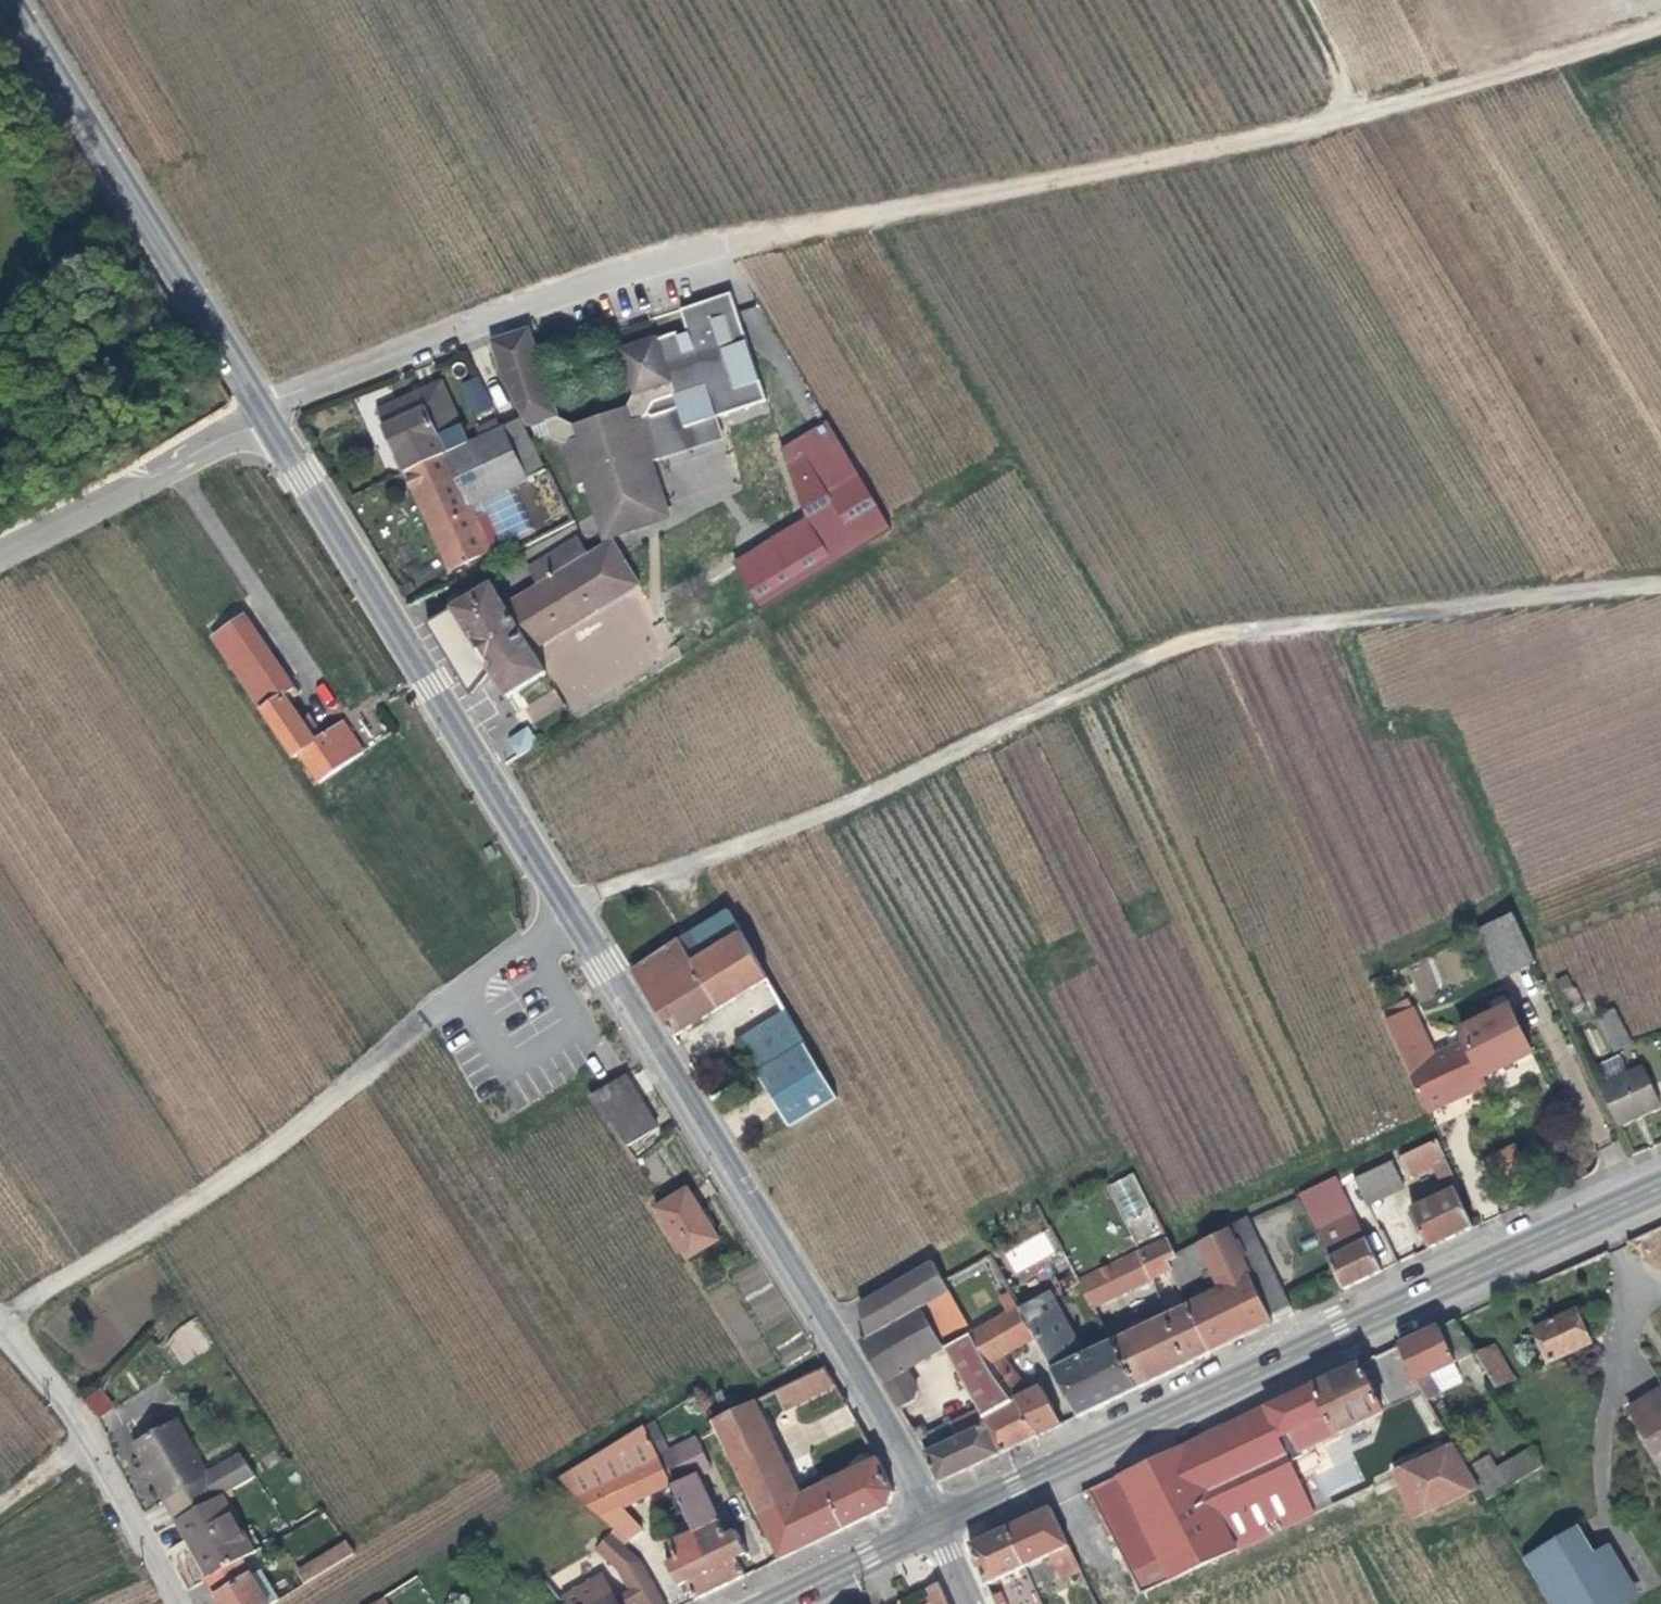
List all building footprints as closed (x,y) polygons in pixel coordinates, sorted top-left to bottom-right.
[(579,487),(584,485),(589,483),(600,515),(607,525),(612,530),(620,531),(626,532),(632,531),(637,528),(645,520),(648,514),(649,506),(646,494),(657,491),(648,464),(654,462),(659,460),(646,419),(647,415),(653,418),(679,409),(685,429),(718,418),(768,402),(731,295),(681,312),(688,336),(679,339),(678,335),(622,353),(635,395),(629,409),(574,427),(561,420),(548,424),(553,439),(565,446),(579,487)] [(558,417),(537,361),(529,333),(494,345),(504,374),(501,375),(526,429),(558,417)] [(490,409),(475,378),(462,384),(476,415),(490,409)] [(375,411),(404,473),(467,444),(438,382),(375,411)] [(646,419),(659,460),(724,439),(718,418),(685,429),(679,409),(653,418),(647,415),(646,419)] [(531,531),(511,488),(538,475),(544,472),(524,432),(518,420),(499,429),(480,438),(467,444),(404,473),(449,572),(489,553),(488,550),(531,531)] [(476,429),(480,438),(499,429),(495,420),(476,429)] [(890,531),(827,424),(783,451),(808,524),(773,544),(771,553),(765,559),(763,561),(753,562),(745,560),(733,567),(759,611),(890,531)] [(584,485),(595,519),(604,543),(609,542),(673,520),(654,462),(648,464),(657,491),(646,494),(649,506),(648,514),(645,520),(637,528),(632,531),(626,532),(620,531),(612,530),(607,525),(600,515),(589,483),(584,485)] [(491,586),(452,610),(505,697),(545,674),(531,653),(595,613),(568,568),(583,558),(572,540),(525,569),(536,587),(504,607),(491,586)] [(609,543),(583,558),(568,568),(595,613),(637,587),(609,543)] [(361,755),(339,726),(324,736),(313,720),(303,726),(289,704),(298,696),(283,675),(240,615),(208,636),(251,697),(293,758),(300,754),(319,782),(361,755)] [(554,688),(525,707),(536,724),(565,705),(554,688)] [(505,738),(515,757),(536,744),(525,726),(505,738)] [(630,971),(671,1038),(767,979),(728,914),(630,971)] [(1501,980),(1536,964),(1513,915),(1479,931),(1501,980)] [(1496,1015),(1510,1008),(1501,989),(1487,996),(1496,1015)] [(1486,1085),(1483,1078),(1531,1055),(1510,1008),(1496,1015),(1460,1032),(1466,1043),(1432,1058),(1410,1008),(1384,1021),(1425,1111),(1452,1099),(1486,1085)] [(1631,1042),(1613,1009),(1596,1019),(1614,1052),(1631,1042)] [(782,1057),(804,1044),(786,1013),(764,1026),(736,1043),(754,1073),(782,1057)] [(787,1127),(834,1097),(804,1044),(782,1057),(754,1073),(787,1127)] [(1606,1077),(1625,1069),(1620,1055),(1600,1062),(1606,1077)] [(1643,1070),(1599,1089),(1616,1125),(1658,1106),(1643,1070)] [(618,1148),(625,1144),(654,1127),(623,1074),(586,1098),(592,1105),(618,1148)] [(1444,1159),(1435,1140),(1399,1157),(1408,1176),(1434,1164),(1444,1159)] [(1517,1143),(1486,1155),(1495,1180),(1527,1168),(1517,1143)] [(1448,1193),(1455,1190),(1457,1189),(1444,1159),(1434,1164),(1448,1193)] [(1352,1178),(1361,1197),(1397,1181),(1389,1161),(1352,1178)] [(1124,1228),(1152,1218),(1135,1172),(1107,1182),(1124,1228)] [(652,1205),(683,1257),(718,1237),(686,1185),(652,1205)] [(1341,1292),(1380,1273),(1338,1185),(1299,1200),(1341,1292)] [(1428,1250),(1472,1229),(1455,1190),(1448,1193),(1410,1210),(1428,1250)] [(1210,1354),(1273,1325),(1268,1316),(1287,1306),(1261,1252),(1242,1261),(1227,1230),(1199,1243),(1210,1266),(1222,1288),(1186,1305),(1210,1354)] [(1014,1273),(1055,1252),(1043,1231),(1003,1252),(1014,1273)] [(1137,1252),(1150,1280),(1168,1271),(1164,1261),(1174,1256),(1165,1239),(1137,1252)] [(1174,1283),(1210,1266),(1199,1243),(1174,1256),(1164,1261),(1168,1271),(1174,1283)] [(1091,1307),(1150,1280),(1137,1252),(1078,1281),(1091,1307)] [(938,1484),(1035,1438),(972,1335),(962,1318),(934,1270),(846,1322),(898,1411),(913,1402),(916,1393),(904,1372),(942,1350),(977,1411),(926,1436),(920,1426),(910,1432),(925,1458),(938,1484)] [(972,1335),(1018,1309),(1009,1292),(962,1318),(972,1335)] [(1077,1417),(1136,1390),(1110,1342),(1083,1355),(1047,1293),(1018,1309),(1035,1339),(1077,1417)] [(1186,1305),(1161,1317),(1110,1342),(1136,1390),(1186,1366),(1210,1354),(1186,1305)] [(1035,1438),(1059,1426),(1040,1388),(1029,1394),(1005,1355),(1035,1339),(1018,1309),(972,1335),(1035,1438)] [(1575,1311),(1533,1330),(1547,1363),(1590,1343),(1575,1311)] [(165,1336),(179,1363),(210,1348),(197,1321),(165,1336)] [(1428,1375),(1454,1362),(1474,1352),(1456,1321),(1438,1329),(1398,1346),(1413,1377),(1426,1401),(1438,1394),(1428,1375)] [(1474,1352),(1494,1387),(1510,1378),(1490,1343),(1474,1352)] [(1087,1490),(1110,1541),(1138,1597),(1311,1517),(1298,1488),(1287,1464),(1299,1457),(1297,1453),(1380,1415),(1381,1409),(1360,1363),(1115,1476),(1087,1490)] [(783,1413),(835,1388),(823,1368),(772,1393),(783,1413)] [(99,1418),(116,1405),(100,1385),(83,1399),(99,1418)] [(1627,1414),(1652,1455),(1660,1450),(1660,1451),(1660,1394),(1627,1414)] [(752,1402),(711,1423),(714,1430),(729,1460),(768,1540),(778,1562),(888,1508),(893,1494),(877,1459),(822,1486),(799,1497),(794,1487),(752,1402)] [(177,1416),(170,1419),(205,1481),(212,1477),(177,1416)] [(131,1442),(156,1486),(177,1523),(216,1501),(205,1481),(170,1419),(131,1442)] [(714,1430),(657,1458),(671,1488),(683,1514),(720,1589),(745,1577),(737,1563),(747,1557),(732,1526),(722,1532),(695,1477),(729,1460),(714,1430)] [(1415,1516),(1478,1487),(1475,1482),(1453,1447),(1396,1474),(1415,1516)] [(1478,1487),(1486,1501),(1541,1467),(1531,1449),(1475,1482),(1478,1487)] [(1287,1464),(1298,1488),(1315,1480),(1303,1455),(1299,1457),(1287,1464)] [(657,1458),(575,1497),(630,1549),(642,1535),(618,1513),(671,1488),(657,1458)] [(799,1497),(822,1486),(817,1475),(794,1487),(799,1497)] [(216,1501),(177,1523),(187,1541),(195,1537),(202,1548),(194,1553),(209,1578),(242,1560),(260,1549),(251,1533),(242,1538),(221,1499),(216,1501)] [(985,1584),(1023,1567),(1050,1554),(1067,1546),(1048,1507),(1006,1527),(968,1545),(985,1584)] [(695,1601),(720,1589),(683,1514),(675,1519),(683,1537),(668,1544),(673,1554),(663,1559),(678,1590),(687,1586),(695,1601)] [(1547,1603),(1625,1603),(1576,1526),(1521,1560),(1547,1603)] [(195,1537),(187,1541),(194,1553),(202,1548),(195,1537)] [(635,1561),(609,1537),(598,1553),(618,1570),(635,1561)] [(766,1567),(778,1562),(768,1540),(756,1546),(766,1567)] [(347,1543),(311,1565),(299,1572),(307,1585),(319,1578),(354,1556),(347,1543)] [(1060,1577),(1077,1569),(1067,1546),(1050,1554),(1060,1577)] [(204,1581),(219,1603),(270,1603),(252,1575),(242,1560),(209,1578),(204,1581)] [(639,1564),(635,1561),(618,1570),(635,1603),(662,1603),(639,1564)] [(270,1603),(277,1603),(280,1602),(260,1570),(252,1575),(270,1603)] [(601,1580),(559,1603),(614,1603),(601,1580)] [(927,1590),(934,1603),(947,1603),(938,1585),(927,1590)] [(994,1603),(1004,1603),(1001,1595),(992,1600),(994,1603)]
